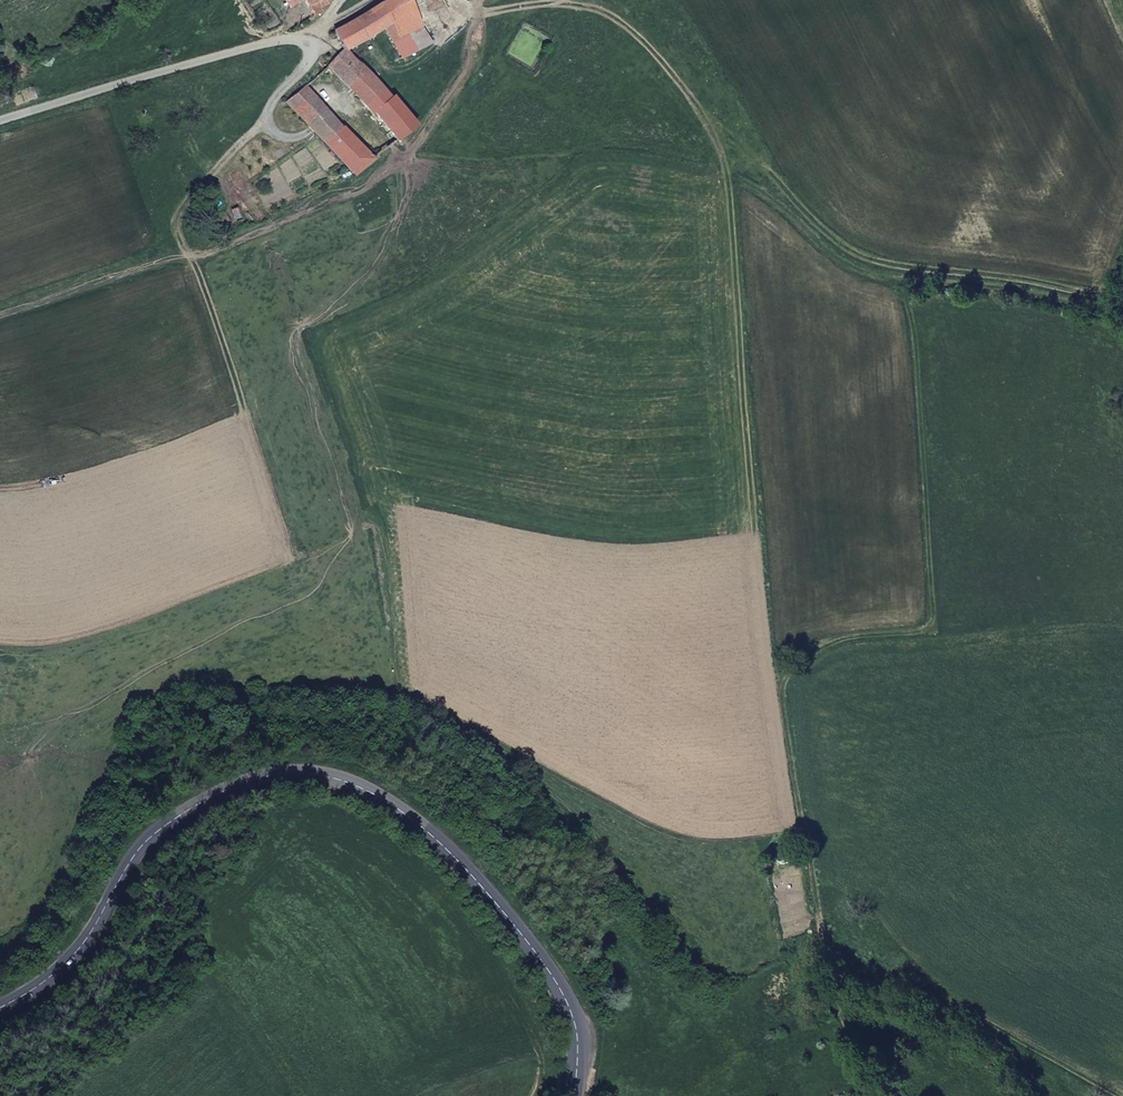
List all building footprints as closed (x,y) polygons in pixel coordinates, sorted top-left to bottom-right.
[(314,10),(322,5),(319,0),(308,0),(314,10)] [(417,11),(412,0),(379,0),(372,3),(333,28),(344,47),(384,25),(394,19),(399,30),(390,36),(401,56),(431,39),(417,11)] [(384,25),(390,36),(399,30),(394,19),(384,25)] [(388,96),(344,47),(328,65),(370,112),(374,108),(395,131),(412,116),(391,93),(388,96)] [(287,101),(315,130),(323,138),(341,122),(307,84),(287,101)] [(350,165),(356,163),(369,152),(341,122),(323,138),(350,165)]
